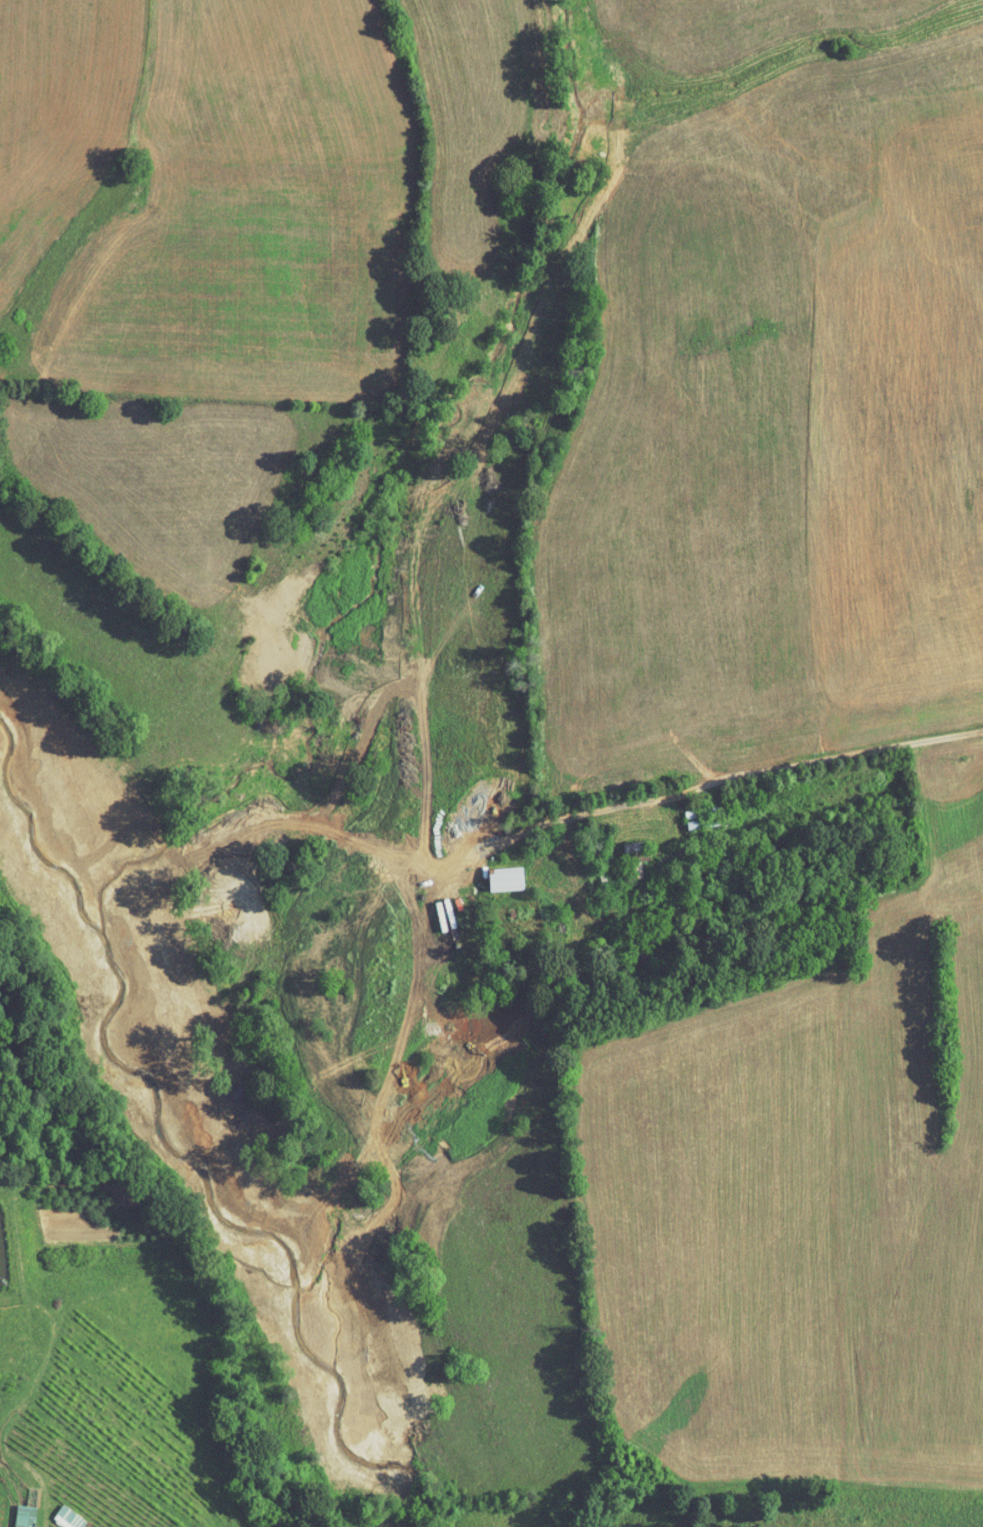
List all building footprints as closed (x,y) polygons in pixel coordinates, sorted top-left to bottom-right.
[(689,803),(675,805),(677,825),(691,823),(689,803)] [(513,884),(513,861),(479,862),(479,885),(513,884)] [(25,1500),(5,1498),(2,1526),(22,1526),(25,1500)] [(51,1498),(41,1514),(62,1526),(68,1526),(76,1513),(51,1498)]
